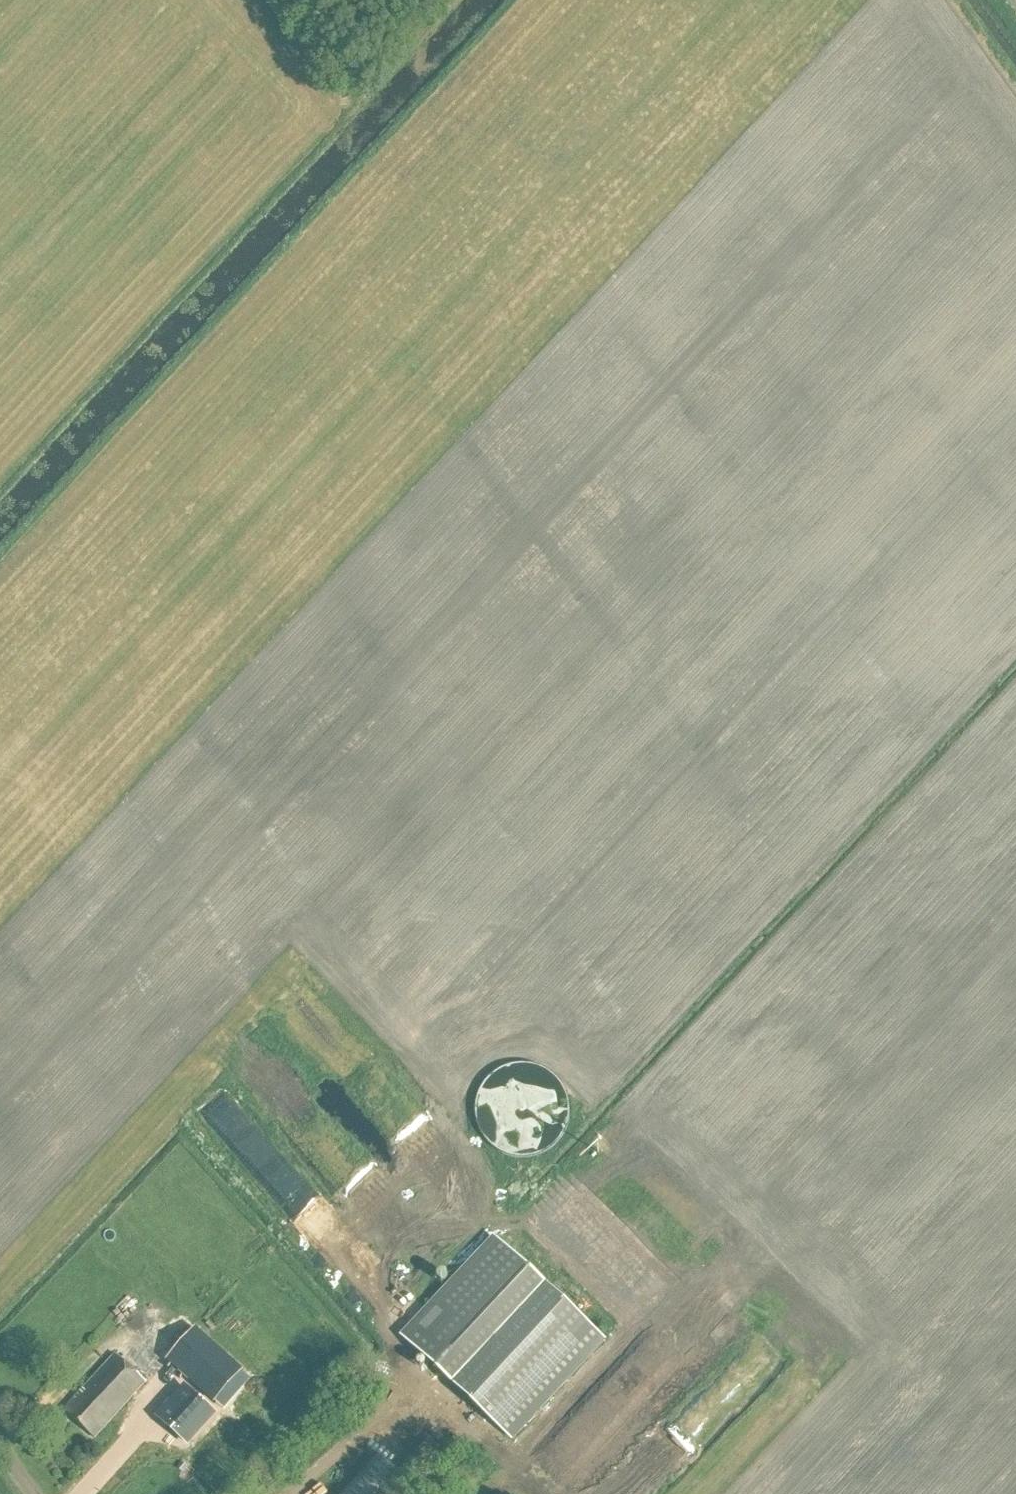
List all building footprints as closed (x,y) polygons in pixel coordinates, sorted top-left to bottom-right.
[(496,1059),(476,1137),(549,1155),(568,1077),(496,1059)] [(310,1223),(331,1203),(230,1094),(208,1113),(310,1223)] [(400,1336),(513,1441),(607,1341),(494,1236),(400,1336)] [(162,1367),(179,1348),(164,1335),(147,1354),(162,1367)] [(93,1439),(144,1384),(114,1356),(63,1411),(93,1439)] [(378,1455),(343,1493),(402,1493),(410,1485),(378,1455)]
